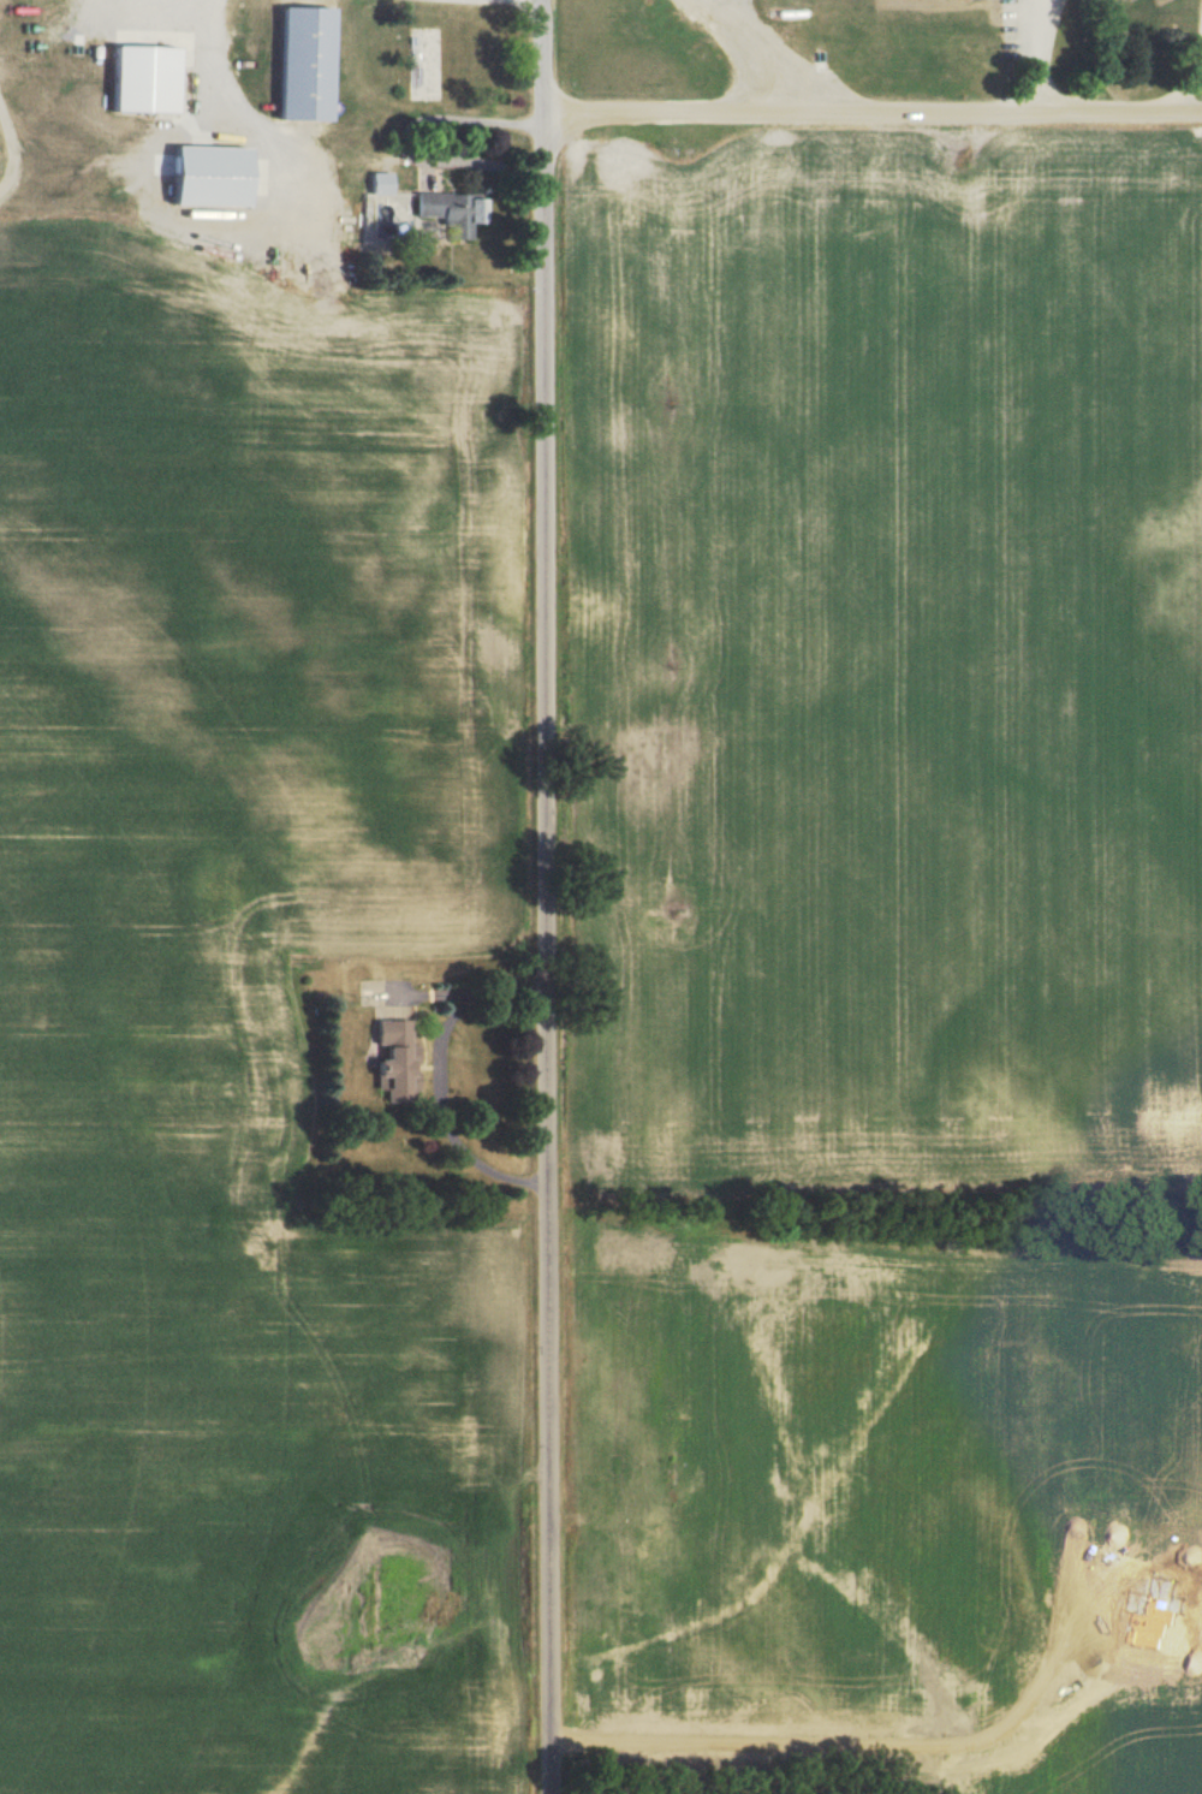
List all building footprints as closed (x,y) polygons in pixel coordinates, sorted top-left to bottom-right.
[(187,111),(188,45),(116,43),(115,109),(187,111)] [(260,205),(261,146),(177,144),(177,152),(156,152),(156,173),(176,174),(176,203),(260,205)] [(374,171),(375,193),(398,193),(397,171),(374,171)] [(421,192),(420,218),(459,218),(458,238),(476,238),(476,221),(492,221),(493,193),(421,192)] [(416,1019),(384,1019),(384,1043),(395,1043),(395,1066),(385,1066),(385,1089),(392,1089),(392,1102),(421,1101),(420,1049),(416,1049),(416,1019)]
